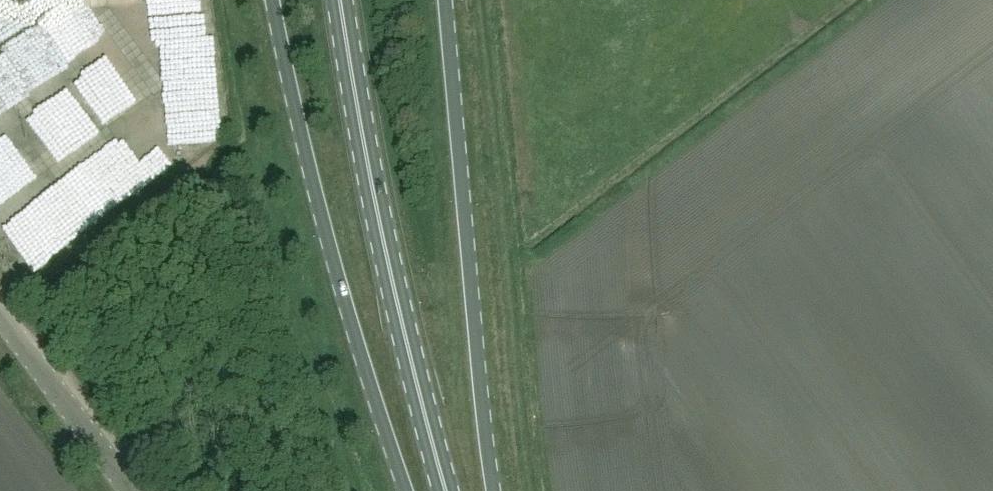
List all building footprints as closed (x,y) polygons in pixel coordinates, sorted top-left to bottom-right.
[(53,14),(60,9),(53,0),(43,0),(53,14)] [(34,55),(26,59),(15,38),(0,46),(0,47),(21,89),(45,77),(34,55)] [(172,152),(152,164),(162,180),(182,168),(172,152)]
